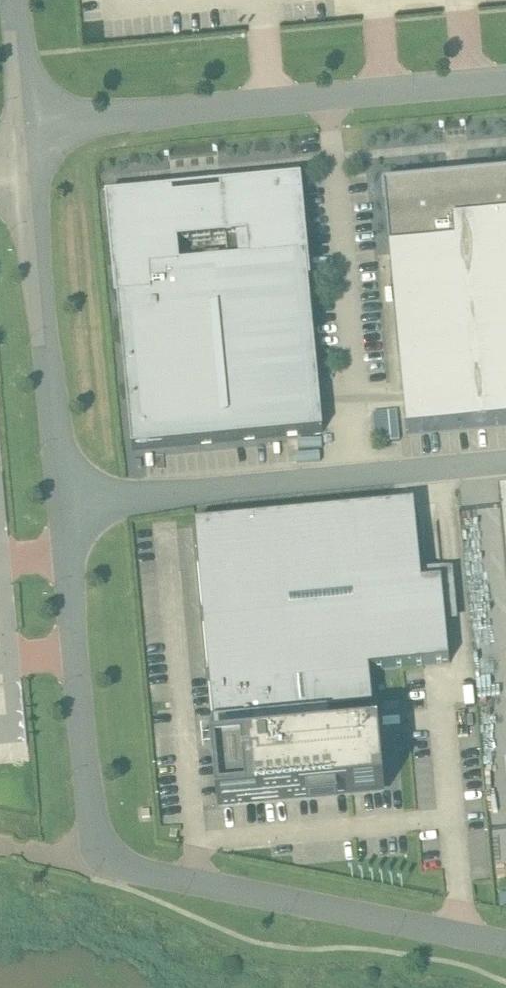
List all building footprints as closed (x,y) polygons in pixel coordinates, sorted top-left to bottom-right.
[(408,433),(505,424),(505,174),(384,185),(408,433)] [(115,275),(115,274),(116,274),(133,450),(323,432),(307,256),(308,256),(308,257),(309,257),(302,178),(220,186),(221,193),(202,195),(202,192),(193,192),(193,196),(174,198),(174,191),(106,197),(114,275),(115,275)] [(415,504),(195,525),(214,725),(214,733),(212,733),(212,734),(214,734),(215,742),(212,742),(213,742),(215,742),(216,751),(212,751),(218,809),(308,800),(309,810),(339,807),(338,797),(385,793),(380,735),(377,735),(370,670),(450,663),(442,582),(423,584),(415,504)]
